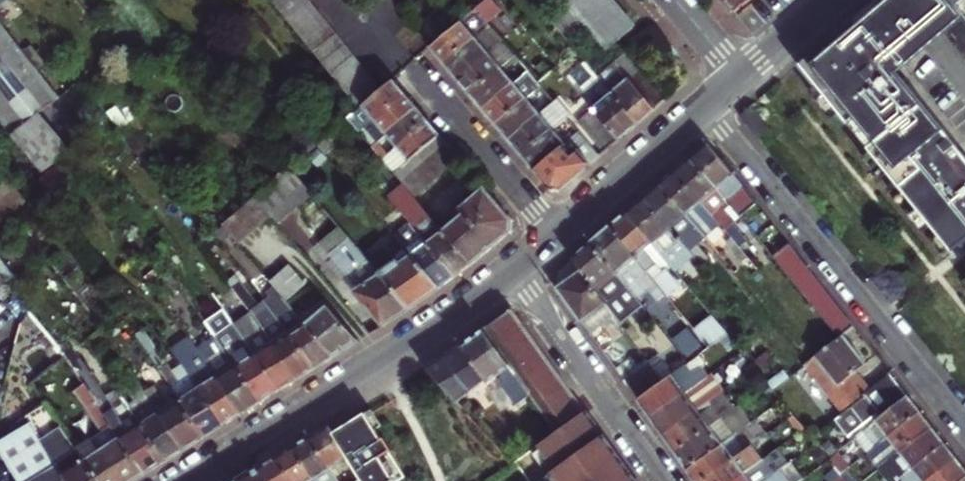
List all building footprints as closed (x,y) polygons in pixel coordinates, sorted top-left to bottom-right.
[(278,5),(287,17),(296,28),(300,33),(304,38),(314,50),(323,62),(333,74),(342,85),(352,98),(360,108),(383,88),(375,79),(366,66),(356,55),(347,43),(343,39),(337,32),(328,20),(319,9),(311,0),(274,0),(278,5)] [(479,34),(492,23),(505,12),(496,0),(487,0),(466,18),(479,34)] [(619,41),(585,0),(564,0),(566,2),(551,14),(572,38),(587,26),(608,51),(619,41)] [(619,41),(636,27),(612,0),(585,0),(619,41)] [(729,1),(736,10),(748,0),(728,0),(729,1)] [(953,0),(871,0),(801,61),(964,265),(964,154),(895,68),(931,38),(944,28),(963,13),(953,0)] [(963,13),(964,15),(964,0),(953,0),(963,13)] [(437,42),(432,47),(439,56),(445,62),(479,34),(466,18),(437,42)] [(15,134),(41,113),(62,96),(40,69),(0,19),(0,115),(15,134)] [(505,38),(492,23),(479,34),(491,49),(505,38)] [(479,34),(445,62),(451,70),(457,77),(491,49),(479,34)] [(491,49),(505,65),(518,53),(505,38),(491,49)] [(505,65),(491,49),(457,77),(465,86),(470,92),(505,65)] [(601,72),(641,120),(654,109),(668,97),(628,50),(601,72)] [(518,53),(505,65),(517,79),(530,68),(518,53)] [(558,62),(567,72),(577,64),(568,54),(558,62)] [(567,72),(597,107),(622,136),(631,128),(641,120),(601,72),(587,56),(577,64),(567,72)] [(505,65),(470,92),(477,100),(483,108),(517,79),(505,65)] [(530,68),(517,79),(530,95),(538,89),(544,84),(541,81),(530,68)] [(383,88),(360,108),(350,117),(361,130),(406,92),(401,86),(395,79),(383,88)] [(517,79),(483,108),(490,115),(496,123),(530,95),(517,79)] [(544,84),(538,89),(551,104),(557,99),(549,90),(544,84)] [(406,92),(361,130),(372,143),(417,106),(412,99),(406,92)] [(544,110),(530,95),(496,123),(504,131),(510,139),(544,110)] [(557,99),(570,114),(573,112),(560,97),(557,99)] [(551,104),(544,110),(510,139),(517,147),(523,154),(557,126),(564,119),(570,114),(557,99),(551,104)] [(424,114),(417,106),(372,143),(383,156),(428,119),(424,114)] [(605,150),(622,136),(597,107),(580,120),(605,150)] [(322,112),(309,123),(322,140),(333,130),(336,128),(322,112)] [(41,113),(15,134),(0,146),(0,154),(15,172),(28,188),(72,152),(41,113)] [(564,119),(577,134),(583,130),(570,114),(564,119)] [(406,161),(411,157),(418,150),(440,133),(434,126),(428,119),(383,156),(395,171),(401,165),(406,161)] [(569,141),(557,126),(523,154),(530,162),(536,169),(569,141)] [(577,134),(569,141),(536,169),(550,186),(556,186),(561,187),(602,152),(583,130),(577,134)] [(449,144),(440,133),(418,150),(427,161),(449,144)] [(743,213),(758,200),(707,141),(700,147),(692,153),(728,196),(739,208),(743,213)] [(458,155),(449,144),(427,161),(437,172),(458,155)] [(425,182),(437,172),(427,161),(418,150),(411,157),(406,161),(425,182)] [(685,160),(678,166),(722,221),(731,214),(721,201),(728,196),(692,153),(685,160)] [(413,191),(425,182),(406,161),(401,165),(395,171),(406,183),(413,191)] [(271,216),(281,226),(318,194),(293,164),(283,173),(277,178),(264,189),(255,197),(271,216)] [(704,216),(714,228),(722,221),(678,166),(670,172),(662,179),(696,222),(704,216)] [(11,176),(0,184),(0,217),(3,221),(30,200),(11,176)] [(699,241),(689,228),(696,222),(662,179),(655,185),(644,194),(690,248),(699,241)] [(466,267),(473,261),(443,226),(413,191),(406,183),(390,197),(410,220),(456,274),(466,267)] [(495,243),(510,232),(512,220),(484,186),(461,204),(465,208),(443,226),(473,261),(482,254),(495,243)] [(638,200),(628,208),(661,250),(672,242),(682,255),(690,248),(644,194),(638,200)] [(728,196),(721,201),(731,214),(739,208),(728,196)] [(271,216),(255,197),(251,199),(246,205),(224,222),(240,242),(271,216)] [(620,215),(613,221),(666,289),(668,292),(700,333),(718,320),(712,312),(706,316),(681,283),(666,264),(663,267),(654,256),(661,250),(628,208),(620,215)] [(410,220),(395,234),(412,254),(440,286),(450,279),(456,274),(410,220)] [(603,229),(592,238),(640,303),(644,308),(666,289),(613,221),(603,229)] [(411,305),(381,270),(343,225),(322,243),(358,287),(354,290),(382,324),(400,312),(411,305)] [(640,303),(592,238),(585,245),(573,255),(583,267),(597,289),(614,313),(620,320),(640,303)] [(790,239),(774,252),(837,335),(841,332),(852,324),(853,323),(793,242),(790,239)] [(663,267),(666,264),(670,261),(661,250),(654,256),(663,267)] [(404,260),(400,255),(381,270),(411,305),(420,299),(430,293),(440,286),(412,254),(404,260)] [(556,281),(558,285),(583,267),(573,255),(567,260),(556,270),(556,281)] [(291,262),(272,279),(285,294),(288,299),(308,282),(291,262)] [(583,267),(558,285),(590,330),(614,313),(597,289),(583,267)] [(9,281),(0,270),(0,291),(4,296),(15,288),(9,281)] [(293,329),(316,366),(324,361),(335,354),(304,318),(288,299),(285,294),(279,299),(288,309),(279,315),(290,331),(293,329)] [(348,346),(360,338),(326,299),(304,318),(335,354),(348,346)] [(231,353),(239,363),(264,398),(273,392),(282,387),(235,319),(222,301),(203,314),(215,332),(231,353)] [(251,309),(235,319),(282,387),(291,381),(300,376),(254,314),(251,309)] [(293,329),(290,331),(279,315),(270,320),(261,309),(254,314),(300,376),(308,370),(316,366),(293,329)] [(551,421),(554,426),(583,406),(517,315),(515,311),(512,310),(508,309),(504,311),(487,324),(462,342),(485,374),(499,364),(504,372),(499,376),(513,397),(527,387),(551,421)] [(700,333),(710,345),(728,333),(718,320),(700,333)] [(121,373),(132,367),(104,325),(89,338),(132,402),(138,398),(121,373)] [(215,332),(197,345),(213,366),(220,376),(245,410),(254,404),(264,398),(239,363),(231,353),(215,332)] [(854,348),(841,332),(837,335),(823,347),(813,354),(808,358),(802,363),(838,409),(868,387),(854,369),(864,361),(854,348)] [(191,373),(225,422),(236,416),(245,410),(220,376),(213,366),(197,345),(189,334),(172,347),(191,373)] [(467,387),(485,374),(462,342),(454,347),(443,354),(467,387)] [(453,397),(467,387),(443,354),(435,359),(426,364),(431,371),(453,397)] [(215,429),(225,422),(191,373),(181,380),(166,357),(158,362),(183,398),(208,433),(215,429)] [(625,379),(638,397),(662,379),(649,362),(625,379)] [(686,363),(685,363),(662,379),(638,397),(645,406),(651,415),(698,380),(686,363)] [(153,398),(148,391),(132,367),(121,373),(138,398),(132,402),(135,406),(138,410),(153,398)] [(854,427),(876,409),(880,414),(906,393),(898,383),(889,371),(864,391),(866,394),(842,413),(854,427)] [(709,397),(698,380),(651,415),(657,423),(662,431),(709,397)] [(148,470),(124,436),(119,429),(116,425),(108,413),(87,382),(79,388),(107,428),(82,445),(106,480),(131,480),(148,470)] [(155,386),(148,391),(153,398),(186,446),(197,440),(208,433),(183,398),(173,405),(164,391),(160,394),(155,386)] [(913,401),(906,393),(880,414),(863,427),(867,432),(878,422),(888,434),(919,409),(913,401)] [(709,397),(662,431),(669,441),(675,448),(722,415),(709,397)] [(178,452),(186,446),(153,398),(138,410),(141,414),(145,421),(170,457),(178,452)] [(776,402),(785,413),(790,409),(785,403),(781,398),(776,402)] [(82,445),(53,406),(41,416),(52,431),(66,450),(57,455),(73,480),(106,480),(82,445)] [(135,418),(141,414),(138,410),(135,406),(129,410),(135,418)] [(583,406),(554,426),(535,440),(555,468),(552,470),(559,480),(636,480),(634,478),(583,406)] [(114,408),(108,413),(116,425),(123,421),(114,408)] [(880,448),(891,440),(899,450),(931,425),(925,417),(919,409),(888,434),(876,443),(880,448)] [(333,430),(346,453),(357,470),(360,475),(364,480),(394,480),(406,474),(389,449),(392,447),(385,435),(382,436),(365,410),(342,424),(333,430)] [(145,421),(141,414),(135,418),(119,429),(124,436),(145,421)] [(722,415),(675,448),(682,458),(687,465),(734,432),(722,415)] [(159,464),(170,457),(145,421),(124,436),(148,470),(159,464)] [(331,462),(346,453),(333,430),(328,422),(320,427),(313,431),(331,462)] [(45,436),(38,425),(4,446),(26,480),(73,480),(57,455),(45,436)] [(938,433),(931,425),(899,450),(888,459),(892,464),(903,455),(912,466),(944,442),(938,433)] [(811,436),(815,441),(827,455),(837,448),(822,428),(811,436)] [(52,431),(45,436),(57,455),(66,450),(52,431)] [(297,441),(322,480),(330,480),(332,480),(333,480),(343,480),(342,479),(331,462),(313,431),(304,437),(297,441)] [(734,432),(687,465),(693,473),(698,480),(745,447),(734,432)] [(297,480),(322,480),(297,441),(289,446),(280,452),(297,480)] [(956,456),(950,448),(944,442),(912,466),(901,476),(905,480),(924,480),(956,456)] [(699,480),(730,480),(756,462),(761,459),(749,443),(745,447),(698,480),(699,480)] [(280,452),(273,456),(263,461),(275,480),(297,480),(280,452)] [(964,475),(964,467),(962,464),(956,456),(924,480),(957,480),(964,475)] [(263,461),(247,471),(231,480),(275,480),(263,461)] [(730,480),(759,480),(766,476),(756,462),(730,480)] [(342,479),(343,480),(350,480),(360,475),(357,470),(342,479)]
